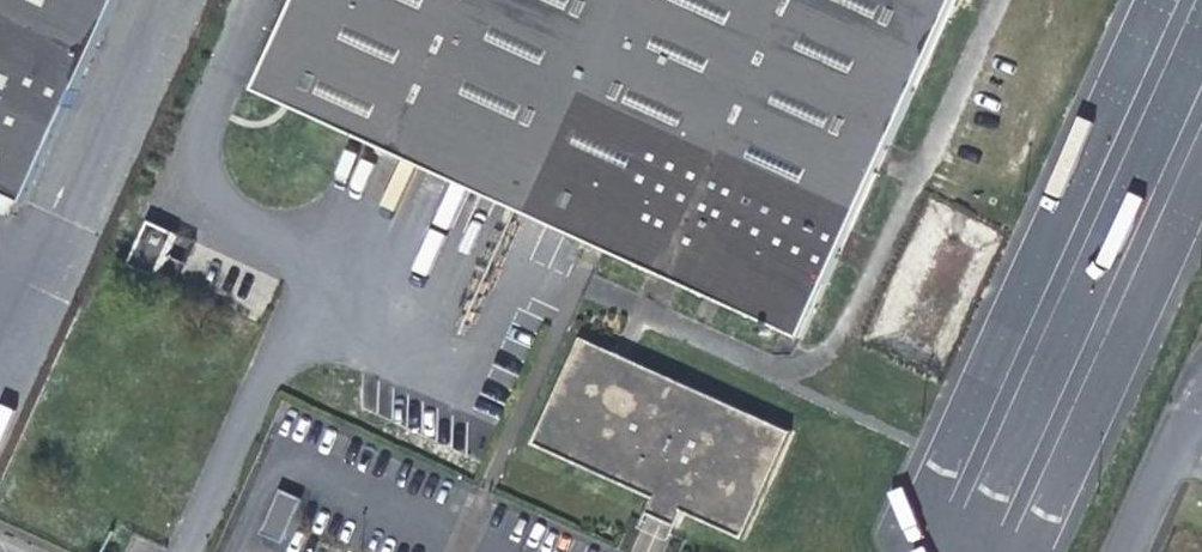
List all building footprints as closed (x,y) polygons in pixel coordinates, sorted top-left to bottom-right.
[(26,207),(121,0),(0,0),(0,195),(26,207)] [(900,125),(955,0),(307,0),(261,105),(728,310),(760,325),(803,344),(900,125)] [(146,237),(129,276),(155,289),(172,249),(146,237)] [(537,459),(603,490),(673,389),(585,350),(537,459)] [(705,404),(673,389),(603,490),(635,504),(705,404)] [(705,404),(635,504),(656,514),(691,530),(740,551),(749,551),(796,444),(705,404)] [(263,544),(279,551),(287,551),(303,515),(281,505),(263,544)] [(684,549),(691,530),(656,514),(648,533),(684,549)]
